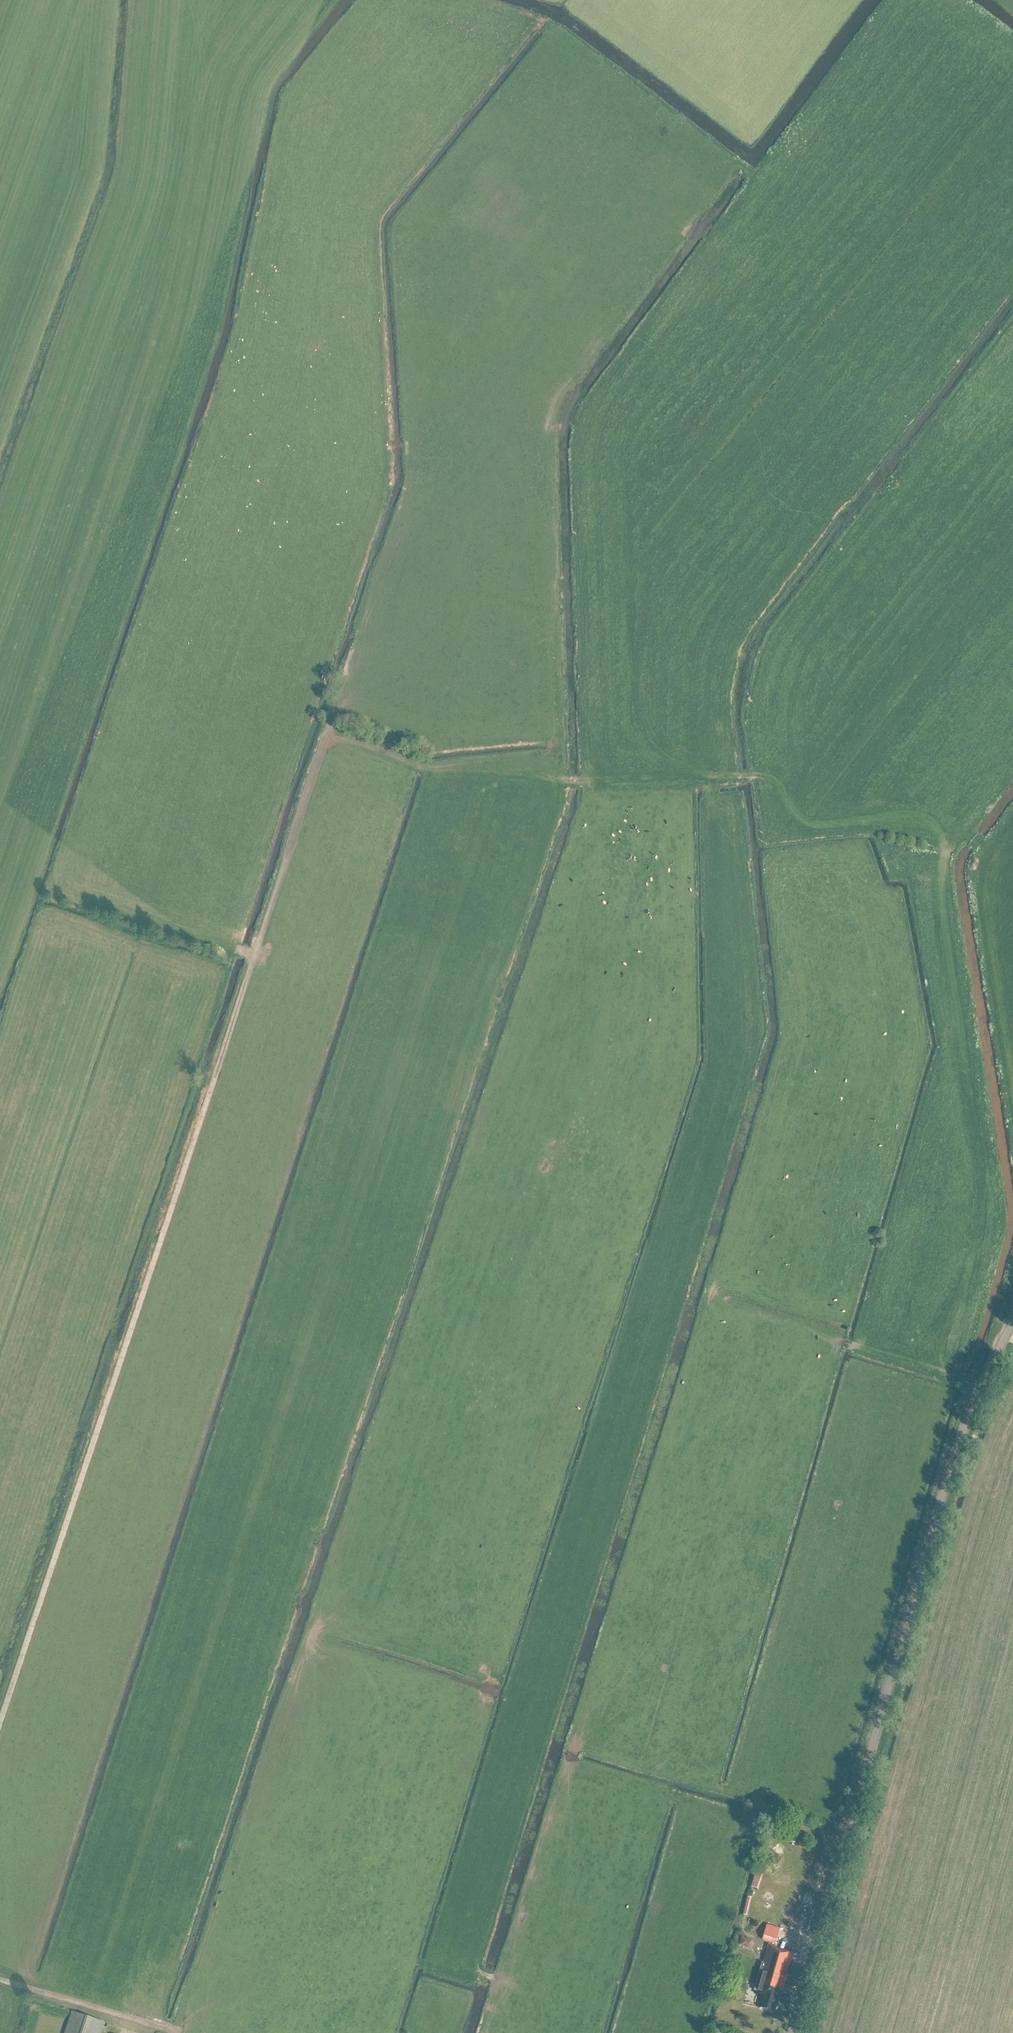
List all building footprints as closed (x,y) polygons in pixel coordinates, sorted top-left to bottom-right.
[(753,1886),(761,1887),(764,1872),(756,1870),(753,1886)] [(774,1943),(779,1929),(767,1925),(762,1940),(771,1942),(770,1944),(773,1945),(773,1943),(774,1943)] [(743,1944),(749,1947),(752,1939),(746,1937),(743,1944)] [(779,2000),(793,1953),(786,1951),(786,1950),(768,1945),(754,1993),(762,1995),(758,2007),(774,2012),(778,2000),(779,2000)] [(104,2022),(73,2012),(65,2032),(100,2032),(104,2022)]
